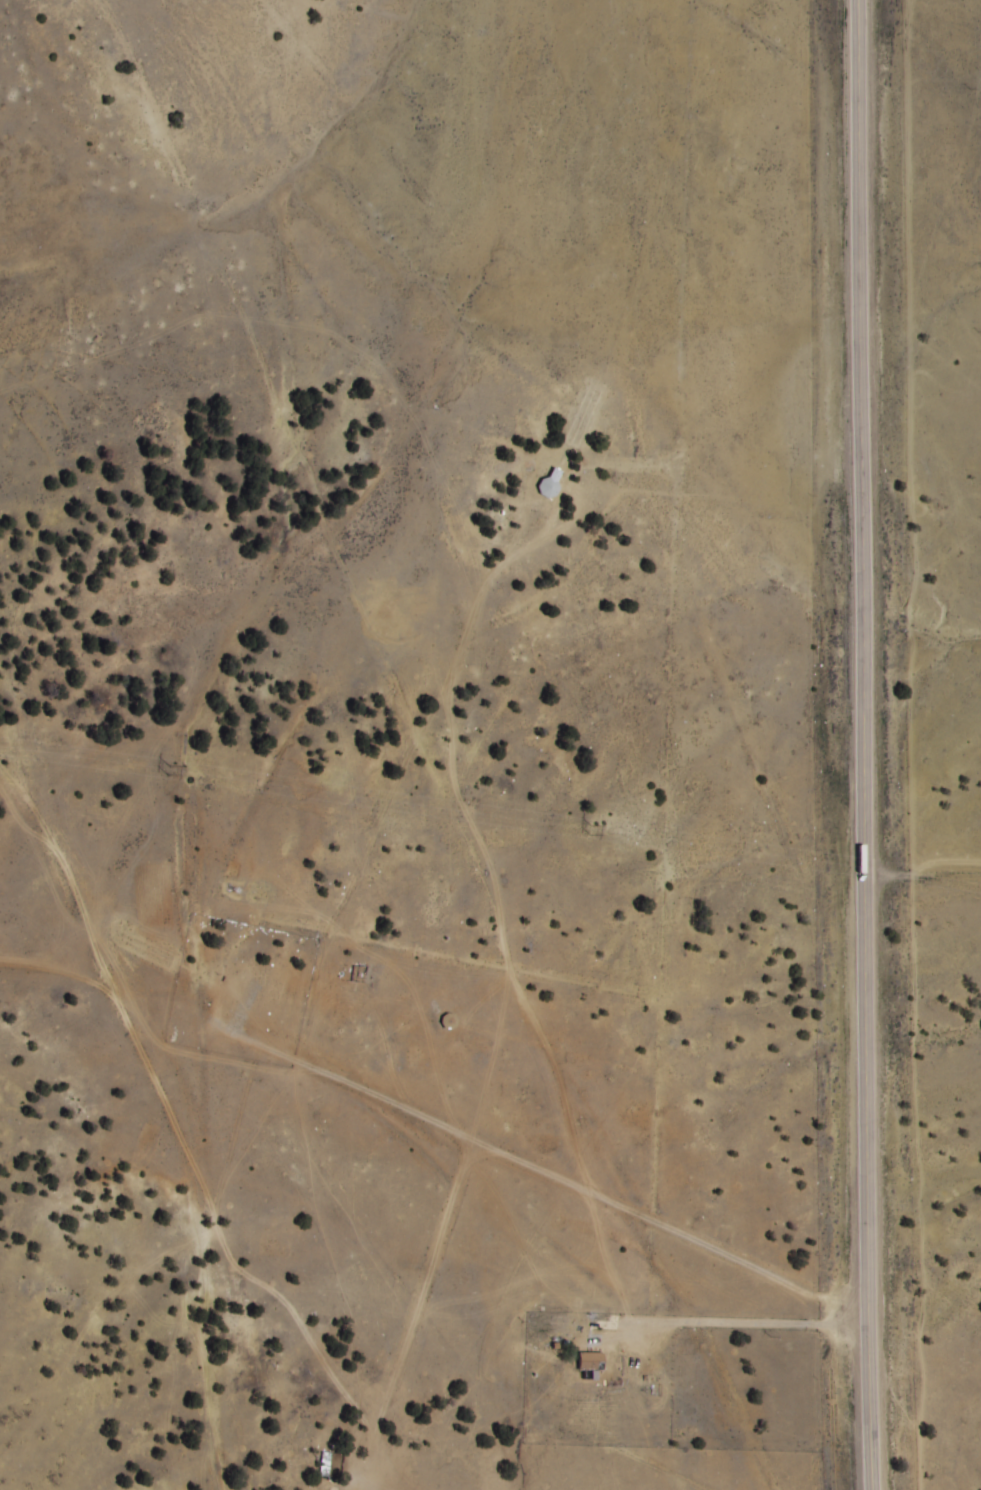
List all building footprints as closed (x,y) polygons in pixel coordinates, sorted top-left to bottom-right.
[(577,1370),(602,1370),(602,1353),(577,1353),(577,1370)] [(320,1452),(319,1469),(328,1470),(329,1453),(320,1452)]
